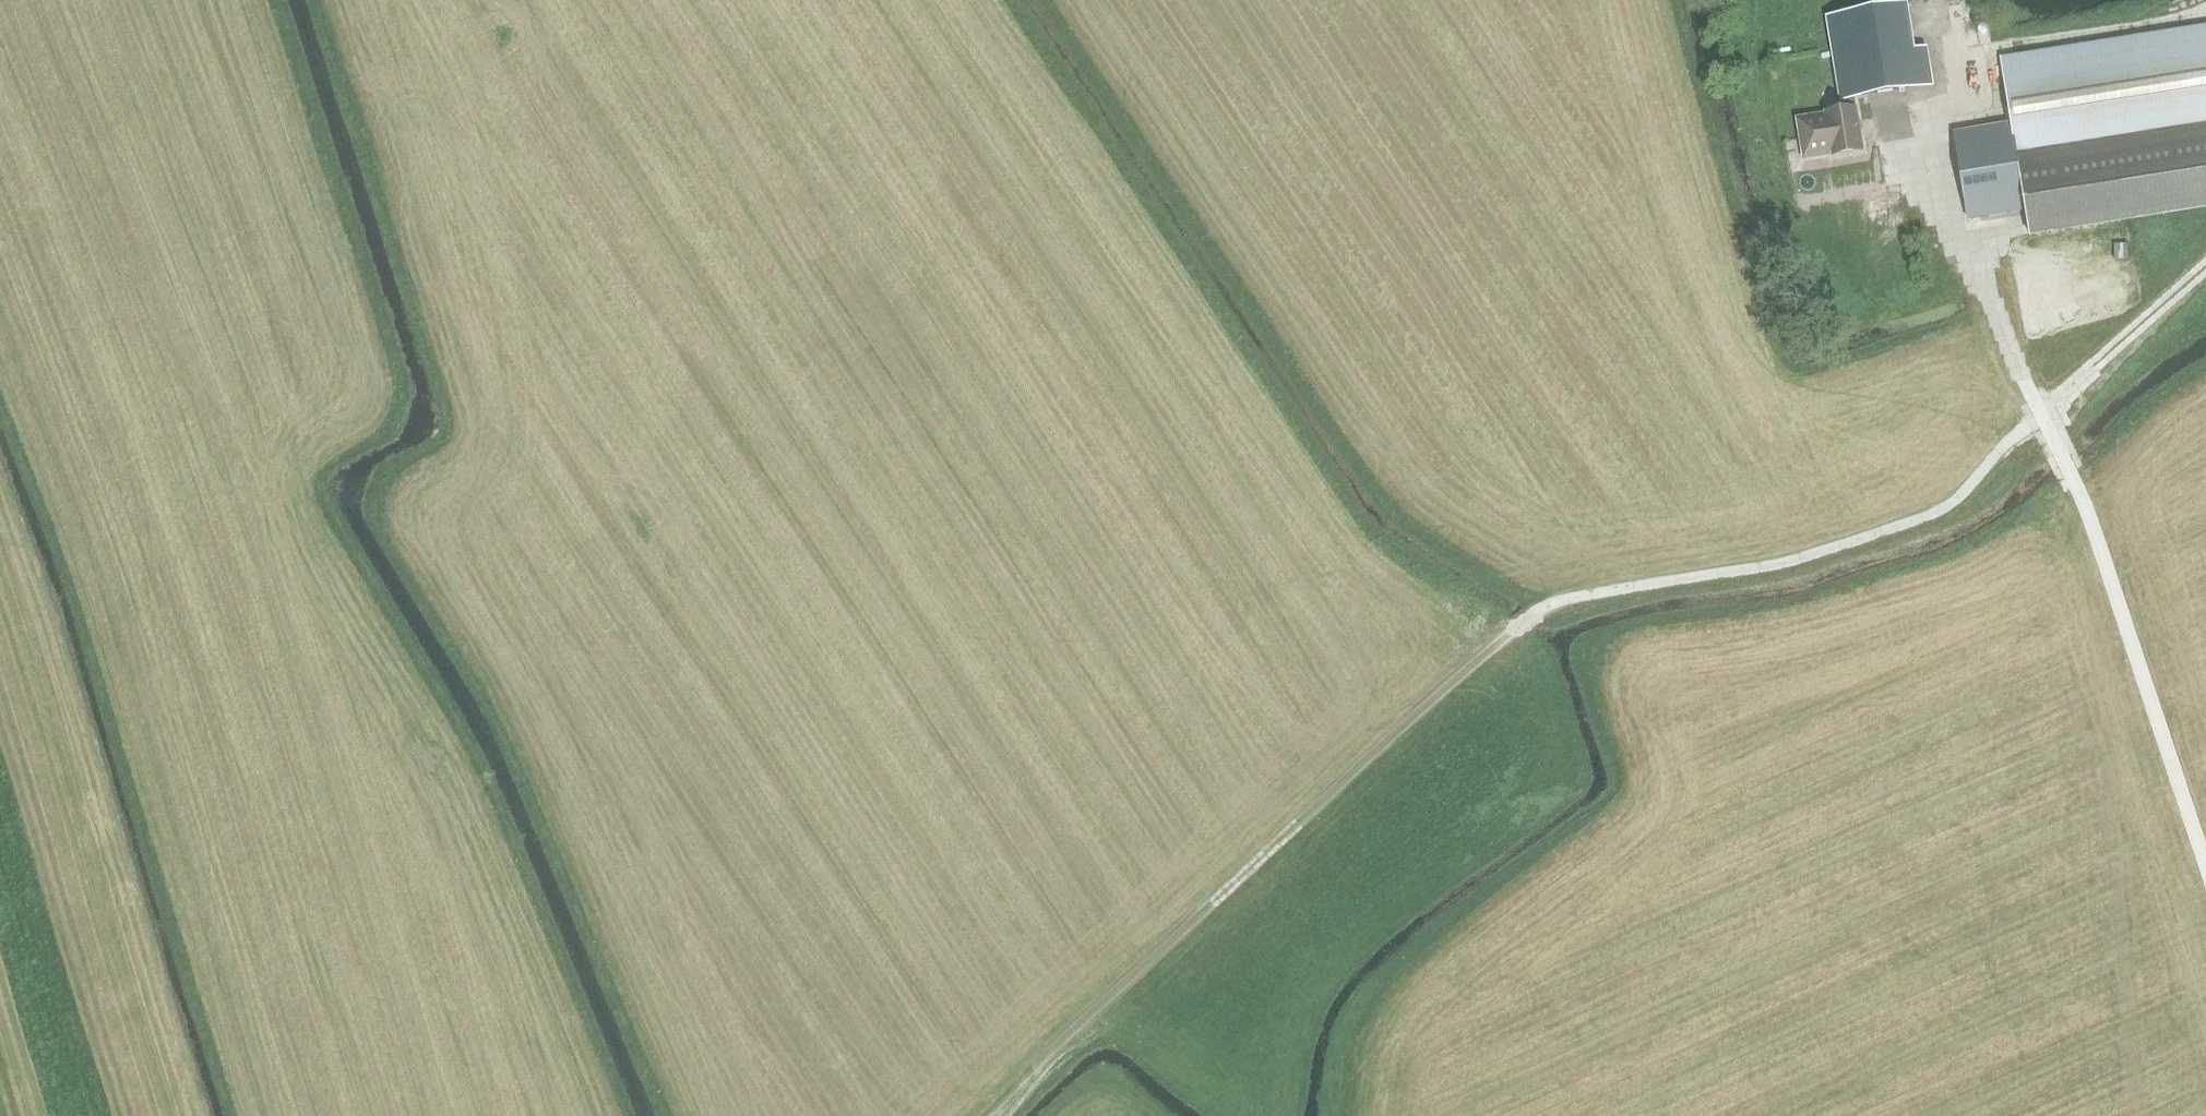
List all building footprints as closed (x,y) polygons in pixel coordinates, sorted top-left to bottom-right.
[(1944,67),(1940,68),(1931,14),(1936,13),(1934,0),(1845,0),(1861,97),(1844,100),(1845,108),(1825,112),(1826,115),(1798,119),(1804,157),(1832,153),(1832,156),(1864,150),(1856,109),(1863,108),(1863,110),(1926,99),(1926,98),(1949,94),(1944,67)] [(2001,58),(2011,123),(1955,132),(1968,218),(2026,209),(2030,235),(2205,207),(2205,26),(2001,58)]
